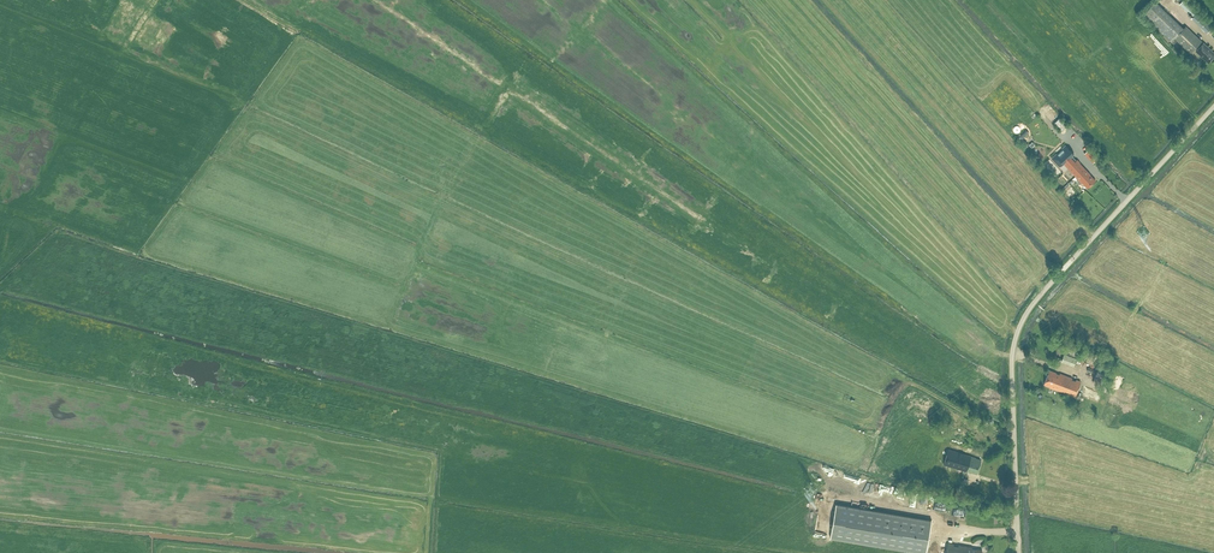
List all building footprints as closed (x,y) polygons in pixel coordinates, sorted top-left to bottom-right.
[(1192,17),(1207,32),(1213,26),(1198,11),(1198,10),(1187,0),(1182,0),(1179,4),(1193,16),(1192,17)] [(1182,27),(1155,1),(1143,14),(1169,40),(1182,27)] [(1190,52),(1202,41),(1186,25),(1175,36),(1190,52)] [(1213,55),(1213,52),(1206,45),(1207,45),(1204,42),(1195,51),(1201,57),(1202,56),(1208,61),(1213,55)] [(1059,117),(1053,123),(1062,131),(1068,126),(1059,117)] [(1059,166),(1072,153),(1065,146),(1051,159),(1059,166)] [(1093,162),(1098,157),(1089,148),(1084,153),(1093,162)] [(1080,161),(1077,158),(1068,167),(1082,181),(1087,187),(1096,179),(1090,173),(1080,162),(1080,161)] [(1085,358),(1089,349),(1062,338),(1058,347),(1085,358)] [(1064,353),(1062,357),(1058,356),(1057,359),(1073,365),(1077,357),(1064,353)] [(1102,385),(1111,362),(1101,358),(1097,369),(1088,366),(1087,370),(1095,373),(1092,381),(1102,385)] [(1056,372),(1049,369),(1044,383),(1051,386),(1075,396),(1080,380),(1076,379),(1075,380),(1072,378),(1072,377),(1056,371),(1056,372)] [(977,473),(981,459),(965,454),(966,453),(948,448),(944,463),(971,472),(971,471),(977,473)] [(918,498),(919,507),(929,506),(928,498),(918,498)] [(836,503),(830,537),(923,552),(926,552),(932,519),(836,503)] [(954,544),(954,543),(948,542),(946,552),(982,552),(982,549),(977,548),(976,548),(972,547),(972,546),(958,544),(958,545),(954,544)]
